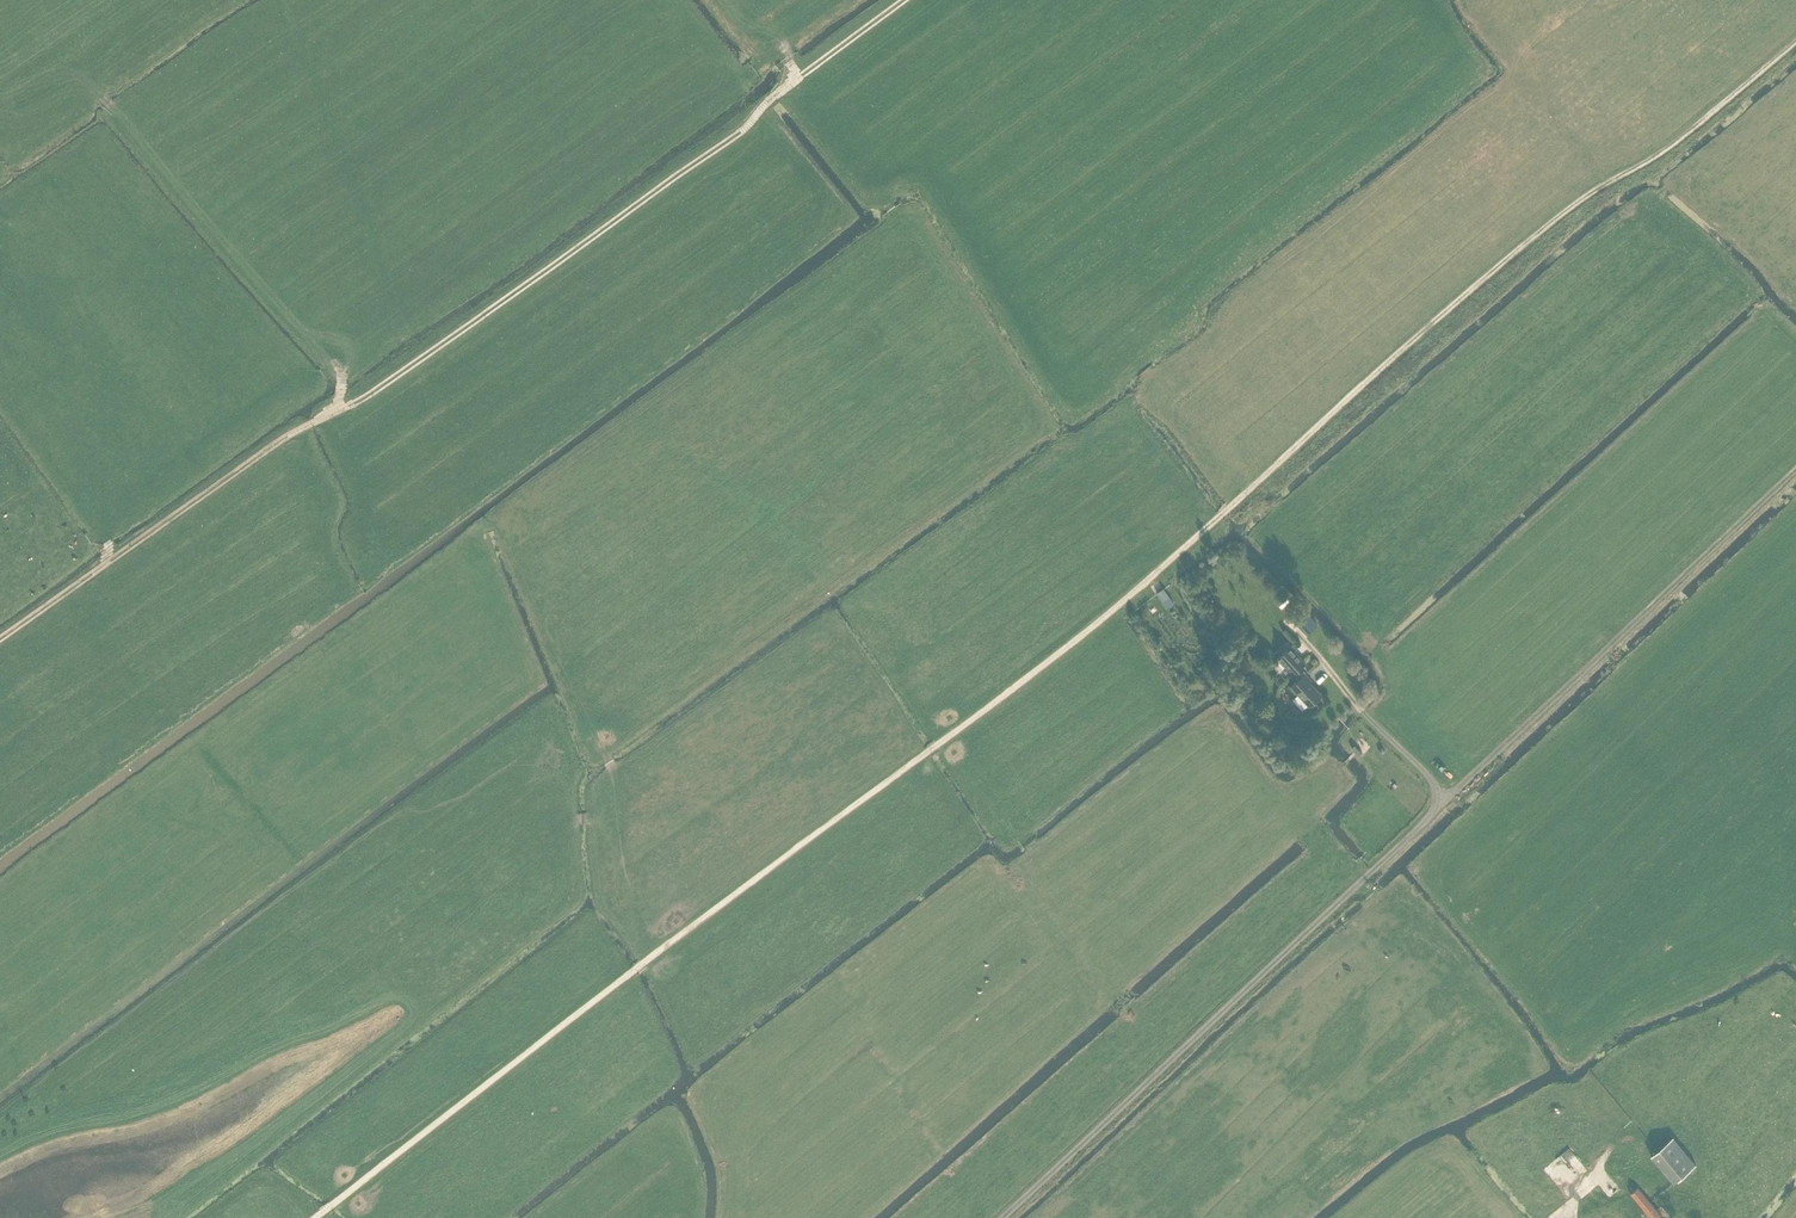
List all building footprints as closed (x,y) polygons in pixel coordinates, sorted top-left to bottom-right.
[(1164,589),(1157,594),(1162,602),(1169,597),(1164,589)] [(1308,633),(1317,624),(1302,608),(1293,618),(1308,633)] [(1292,643),(1291,644),(1288,640),(1276,650),(1280,654),(1277,657),(1298,680),(1290,687),(1296,694),(1298,693),(1309,705),(1321,695),(1310,682),(1311,681),(1305,674),(1303,675),(1299,670),(1307,663),(1295,650),(1297,648),(1292,643)] [(1673,1183),(1696,1164),(1674,1137),(1651,1155),(1673,1183)] [(1661,1215),(1638,1187),(1630,1193),(1650,1217),(1658,1217),(1661,1215)]
